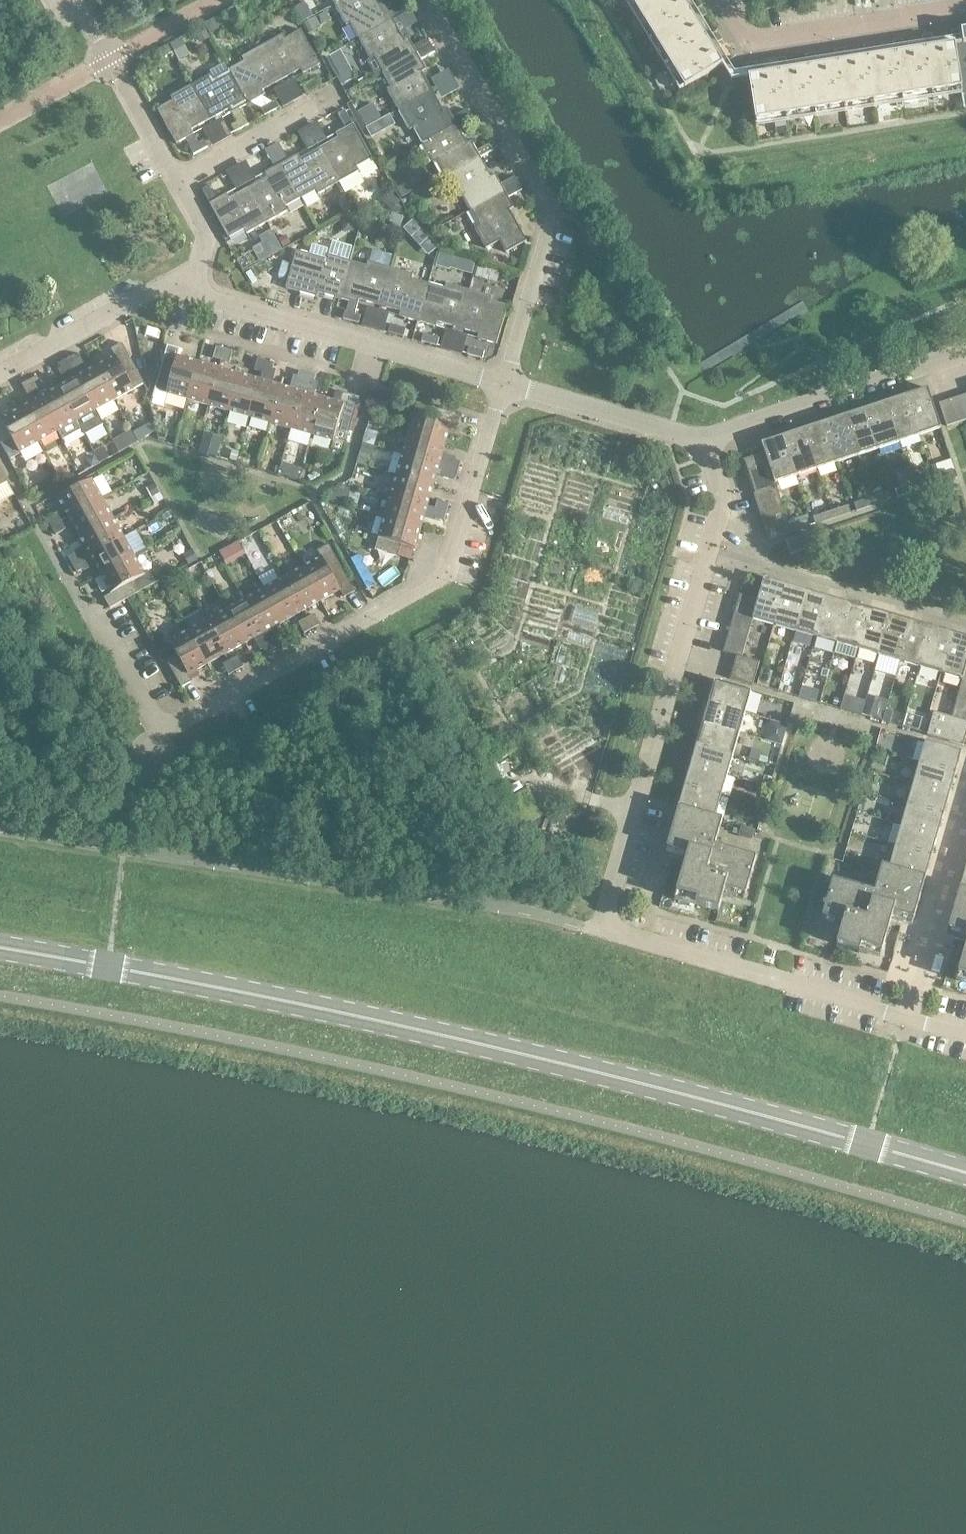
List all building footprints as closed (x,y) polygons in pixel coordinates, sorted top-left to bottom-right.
[(377,0),(345,0),(335,5),(346,26),(351,24),(359,39),(394,20),(408,12),(404,5),(390,13),(384,3),(380,5),(377,0)] [(685,88),(713,71),(728,62),(717,44),(723,40),(718,31),(712,35),(702,19),(708,15),(702,6),(696,10),(690,0),(632,0),(685,88)] [(306,2),(296,8),(304,22),(313,16),(306,2)] [(327,11),(318,15),(323,24),(332,19),(327,11)] [(317,16),(304,23),(310,33),(322,26),(317,16)] [(404,39),(394,20),(359,39),(371,59),(375,57),(383,72),(432,45),(428,39),(414,46),(408,36),(404,39)] [(204,27),(194,33),(200,43),(210,37),(204,27)] [(284,35),(263,46),(282,80),(301,70),(303,74),(321,64),(302,30),(286,39),(284,35)] [(952,32),(953,39),(933,42),(932,35),(922,37),(923,44),(904,47),(903,40),(893,42),(894,48),(875,51),(874,44),(864,46),(865,53),(846,56),(845,49),(835,51),(836,57),(817,60),(816,54),(806,55),(807,62),(788,65),(786,58),(777,60),(778,67),(758,70),(757,63),(747,64),(751,90),(756,121),(961,89),(965,110),(965,30),(952,32)] [(181,39),(170,44),(178,59),(188,53),(181,39)] [(168,45),(162,48),(166,56),(173,53),(168,45)] [(435,52),(432,45),(383,72),(392,87),(387,90),(399,110),(433,91),(423,72),(427,70),(421,60),(435,52)] [(282,80),(263,46),(242,57),(245,62),(230,70),(249,104),(266,95),(263,91),(282,80)] [(340,50),(328,57),(336,72),(348,65),(340,50)] [(249,104),(230,70),(215,78),(212,74),(192,86),(211,120),(230,110),(237,123),(232,126),(235,132),(249,125),(241,109),(249,104)] [(317,78),(303,86),(307,93),(321,85),(317,78)] [(211,120),(192,86),(171,97),(173,101),(158,110),(177,144),(186,139),(191,148),(190,148),(194,155),(208,147),(204,141),(199,144),(192,131),(211,120)] [(444,110),(433,91),(399,110),(410,131),(414,128),(423,143),(457,125),(471,117),(467,110),(453,118),(448,108),(444,110)] [(262,109),(265,116),(279,108),(276,101),(262,109)] [(372,106),(358,114),(365,127),(379,119),(372,106)] [(339,138),(320,148),(339,183),(359,172),(357,167),(373,159),(354,124),(353,125),(346,111),(339,114),(346,128),(337,134),(339,138)] [(371,139),(395,125),(389,115),(365,129),(371,139)] [(786,121),(775,123),(777,134),(788,132),(786,121)] [(468,144),(457,125),(423,143),(434,164),(438,162),(447,177),(481,158),(499,148),(495,141),(477,151),(472,141),(468,144)] [(289,160),(279,143),(272,147),(301,199),(316,190),(318,194),(339,183),(320,148),(301,159),(299,155),(289,160)] [(301,199),(272,147),(266,151),(275,168),(265,173),(268,178),(249,188),(268,223),(288,211),(286,207),(301,199)] [(492,177),(481,158),(447,177),(458,197),(462,195),(471,210),(519,183),(515,177),(501,184),(496,174),(492,177)] [(523,190),(519,183),(471,210),(479,225),(475,227),(487,249),(500,241),(507,253),(527,241),(510,210),(514,208),(509,198),(523,190)] [(404,184),(397,189),(402,198),(414,191),(411,186),(404,184)] [(247,234),(268,223),(249,188),(230,199),(227,194),(217,200),(209,186),(203,190),(210,204),(229,238),(245,230),(247,234)] [(393,213),(391,222),(395,223),(394,226),(401,228),(405,217),(393,213)] [(356,219),(342,220),(343,227),(349,231),(356,231),(356,219)] [(413,220),(404,228),(412,237),(421,229),(413,220)] [(271,230),(259,237),(269,255),(281,248),(271,230)] [(285,234),(277,238),(282,247),(290,243),(285,234)] [(319,293),(340,299),(351,261),(328,255),(327,259),(297,251),(286,289),(318,298),(319,293)] [(465,260),(462,271),(472,274),(475,263),(465,260)] [(367,266),(351,261),(340,299),(349,301),(358,304),(360,300),(380,306),(391,268),(369,261),(367,266)] [(479,266),(475,277),(486,280),(489,269),(479,266)] [(414,274),(391,268),(380,306),(401,312),(400,316),(418,321),(429,284),(412,279),(414,274)] [(251,271),(246,274),(252,284),(257,281),(251,271)] [(446,288),(429,284),(418,321),(437,327),(438,322),(459,328),(469,290),(447,284),(446,288)] [(492,297),(469,290),(459,328),(480,334),(478,339),(497,344),(508,306),(491,301),(492,297)] [(349,301),(344,319),(359,323),(361,316),(355,314),(358,304),(349,301)] [(389,332),(404,336),(407,329),(391,324),(389,332)] [(422,341),(438,346),(440,338),(424,334),(422,341)] [(116,356),(97,367),(115,400),(144,384),(147,391),(147,392),(149,391),(123,343),(112,349),(116,356)] [(156,390),(188,399),(199,363),(178,357),(180,349),(168,346),(153,398),(154,398),(156,390)] [(225,349),(217,347),(213,359),(222,361),(225,349)] [(468,354),(483,359),(485,351),(470,347),(468,354)] [(233,352),(225,349),(222,361),(230,363),(233,352)] [(85,373),(75,356),(68,360),(96,411),(115,400),(97,367),(85,373)] [(266,361),(258,359),(255,370),(263,373),(266,361)] [(70,381),(59,388),(82,430),(85,435),(104,425),(96,411),(68,360),(60,364),(70,381)] [(275,364),(266,361),(263,373),(261,380),(250,417),(271,423),(282,386),(269,383),(275,364)] [(219,369),(199,363),(188,399),(209,405),(219,369)] [(240,374),(219,369),(209,405),(230,411),(240,374)] [(308,373),(300,371),(299,375),(295,374),(291,389),(282,386),(271,423),(292,429),(302,392),(305,385),(308,373)] [(316,376),(308,373),(305,385),(302,392),(292,429),(313,435),(323,398),(311,395),(316,376)] [(261,380),(240,374),(230,411),(250,417),(261,380)] [(43,387),(38,377),(30,381),(36,391),(43,387)] [(36,391),(30,381),(23,385),(28,395),(36,391)] [(59,388),(40,398),(58,432),(63,440),(82,430),(59,388)] [(928,388),(914,393),(915,395),(907,397),(920,435),(941,428),(928,388)] [(358,400),(337,394),(335,402),(323,398),(313,435),(334,441),(331,449),(343,452),(358,400)] [(962,396),(951,400),(958,423),(965,420),(965,407),(962,396)] [(920,435),(907,397),(899,400),(899,398),(886,402),(899,442),(920,435)] [(58,432),(40,398),(21,409),(39,442),(58,432)] [(958,423),(951,400),(940,404),(947,426),(958,423)] [(899,442),(886,402),(873,406),(874,408),(866,411),(879,449),(899,442)] [(415,412),(409,434),(446,444),(452,423),(459,425),(463,414),(432,405),(429,416),(415,412)] [(21,409),(2,419),(0,416),(0,442),(2,446),(13,440),(20,453),(39,442),(21,409)] [(879,449),(866,411),(858,413),(858,411),(845,416),(858,456),(879,449)] [(858,456),(845,416),(832,420),(833,422),(825,424),(838,463),(858,456)] [(838,463),(825,424),(817,427),(817,425),(804,429),(817,469),(838,463)] [(817,469),(804,429),(791,433),(792,435),(784,438),(797,476),(817,469)] [(130,431),(113,441),(120,453),(137,443),(130,431)] [(204,434),(199,453),(216,458),(222,439),(204,434)] [(446,444),(409,434),(403,454),(440,465),(447,467),(459,471),(461,462),(455,461),(456,458),(443,454),(446,444)] [(765,453),(743,460),(747,472),(769,464),(773,476),(775,483),(776,483),(797,476),(784,438),(776,441),(776,439),(762,443),(765,453)] [(113,454),(108,444),(97,451),(102,460),(113,454)] [(364,444),(361,455),(372,459),(375,447),(364,444)] [(232,451),(229,461),(236,463),(239,453),(232,451)] [(394,455),(390,471),(398,473),(397,475),(434,486),(437,473),(456,479),(459,471),(447,467),(440,465),(403,454),(402,458),(394,455)] [(95,455),(86,459),(91,468),(100,463),(95,455)] [(292,462),(287,477),(299,481),(303,465),(292,462)] [(773,476),(769,464),(747,472),(750,483),(773,476)] [(8,482),(1,469),(0,470),(0,487),(8,482)] [(958,478),(955,470),(937,477),(939,484),(958,478)] [(318,471),(308,477),(313,486),(323,480),(318,471)] [(909,474),(897,478),(900,489),(913,485),(909,474)] [(434,486),(397,475),(391,496),(428,506),(434,486)] [(775,483),(773,476),(750,483),(754,495),(777,487),(776,483),(775,483)] [(931,478),(913,484),(916,492),(933,486),(931,478)] [(59,498),(70,518),(103,499),(92,480),(59,498)] [(155,483),(146,488),(151,497),(160,492),(155,483)] [(916,492),(913,484),(913,485),(900,489),(896,490),(898,498),(916,492)] [(781,498),(777,487),(754,495),(758,506),(781,498)] [(329,499),(349,505),(352,494),(332,488),(329,499)] [(890,492),(872,498),(875,505),(892,500),(890,492)] [(160,493),(151,497),(155,503),(163,499),(160,493)] [(382,493),(376,514),(385,517),(422,527),(425,515),(436,518),(445,520),(447,512),(435,509),(428,506),(391,496),(382,493)] [(785,510),(781,498),(758,506),(762,517),(785,510)] [(875,505),(872,498),(855,504),(857,511),(875,505)] [(113,518),(103,499),(70,518),(80,537),(113,518)] [(449,504),(438,500),(435,509),(447,512),(449,504)] [(849,506),(831,511),(834,519),(851,513),(849,506)] [(788,521),(785,510),(762,517),(765,529),(788,521)] [(834,519),(831,511),(814,517),(816,525),(834,519)] [(48,520),(52,527),(63,522),(58,514),(48,520)] [(422,527),(385,517),(376,548),(368,546),(368,547),(398,556),(401,545),(416,549),(422,527)] [(124,537),(113,518),(80,537),(86,548),(69,558),(73,565),(124,537)] [(808,519),(790,525),(792,533),(810,527),(808,519)] [(790,525),(788,521),(765,529),(769,540),(792,533),(790,525)] [(67,529),(63,522),(52,527),(56,535),(67,529)] [(815,547),(811,533),(786,541),(791,555),(815,547)] [(134,556),(124,537),(73,565),(77,573),(95,563),(101,574),(134,556)] [(239,542),(220,552),(227,564),(246,554),(239,542)] [(321,558),(303,568),(321,601),(340,591),(344,598),(355,592),(329,544),(317,551),(321,558)] [(192,551),(184,556),(189,564),(197,560),(192,551)] [(145,575),(134,556),(101,574),(112,594),(105,598),(111,608),(156,583),(150,572),(145,575)] [(321,601),(303,568),(284,578),(303,612),(321,601)] [(370,573),(362,577),(369,590),(377,585),(370,573)] [(174,576),(163,582),(167,589),(178,583),(174,576)] [(303,612),(284,578),(265,589),(284,622),(303,612)] [(778,583),(764,579),(758,600),(756,607),(754,614),(753,619),(774,625),(785,587),(778,585),(778,583)] [(793,589),(785,587),(774,625),(795,631),(807,591),(794,587),(793,589)] [(284,622),(265,589),(246,599),(274,650),(282,646),(272,629),(284,622)] [(820,594),(807,591),(795,631),(816,637),(827,599),(819,596),(820,594)] [(758,600),(740,595),(738,602),(756,607),(758,600)] [(274,650),(246,599),(227,610),(246,643),(257,637),(267,654),(274,650)] [(835,601),(827,599),(816,637),(837,643),(849,603),(836,599),(835,601)] [(756,607),(738,602),(736,609),(754,614),(756,607)] [(862,607),(849,603),(837,643),(858,649),(869,611),(861,609),(862,607)] [(754,614),(736,609),(734,616),(752,622),(753,619),(754,614)] [(246,643),(227,610),(208,620),(227,654),(246,643)] [(877,613),(869,611),(858,649),(879,655),(891,615),(878,611),(877,613)] [(314,614),(306,619),(312,629),(320,625),(314,614)] [(903,618),(891,615),(879,655),(900,661),(911,623),(903,620),(903,618)] [(752,622),(734,616),(732,623),(750,629),(752,622)] [(312,629),(306,619),(299,623),(305,633),(312,629)] [(227,654),(208,620),(190,630),(208,664),(227,654)] [(750,629),(732,623),(730,630),(748,636),(750,629)] [(919,625),(911,623),(900,661),(921,667),(932,627),(919,623),(919,625)] [(945,630),(932,627),(921,667),(941,673),(952,635),(944,632),(945,630)] [(208,664),(190,630),(170,641),(177,654),(167,660),(182,688),(193,682),(189,675),(208,664)] [(748,636),(730,630),(728,638),(746,643),(748,636)] [(952,635),(941,673),(963,679),(964,675),(965,669),(965,636),(961,635),(960,637),(952,635)] [(746,643),(728,638),(726,645),(744,650),(746,643)] [(744,650),(726,645),(724,652),(737,656),(742,657),(744,650)] [(238,656),(231,661),(237,671),(244,667),(238,656)] [(760,662),(742,657),(737,656),(733,667),(757,674),(760,662)] [(237,671),(231,661),(223,665),(229,675),(237,671)] [(757,674),(733,667),(730,679),(753,686),(757,674)] [(752,691),(717,681),(715,691),(713,690),(709,703),(745,713),(752,691)] [(815,688),(812,700),(817,702),(820,690),(815,688)] [(958,696),(956,703),(965,706),(965,698),(958,696)] [(835,698),(834,705),(841,706),(842,700),(835,698)] [(745,713),(709,703),(705,715),(707,716),(705,724),(739,734),(745,713)] [(875,703),(871,716),(883,720),(887,707),(875,703)] [(956,703),(954,710),(965,714),(965,706),(956,703)] [(887,710),(884,720),(891,722),(894,712),(887,710)] [(954,710),(952,717),(965,721),(965,714),(954,710)] [(928,734),(928,736),(964,746),(965,739),(965,721),(952,717),(934,712),(928,734)] [(767,742),(782,746),(788,725),(773,721),(767,742)] [(739,734),(705,724),(703,732),(701,732),(697,744),(733,755),(739,734)] [(960,751),(926,741),(920,763),(956,773),(960,761),(958,760),(960,751)] [(733,755),(697,744),(693,757),(695,757),(693,766),(727,775),(733,755)] [(956,773),(920,763),(914,784),(948,794),(950,785),(952,786),(956,773)] [(727,775),(693,766),(691,774),(689,773),(685,786),(721,796),(727,775)] [(870,771),(867,783),(879,786),(882,775),(870,771)] [(764,775),(761,784),(770,787),(772,778),(764,775)] [(948,794),(914,784),(908,805),(944,815),(948,803),(946,802),(948,794)] [(721,796),(685,786),(682,798),(684,799),(681,806),(679,805),(667,848),(672,850),(670,857),(686,861),(677,893),(698,899),(696,905),(719,911),(725,889),(746,895),(757,857),(715,845),(723,819),(716,817),(721,796)] [(944,815),(908,805),(902,825),(936,835),(939,827),(940,828),(944,815)] [(936,835),(902,825),(896,846),(932,857),(936,844),(934,843),(936,835)] [(932,857),(896,846),(890,867),(882,865),(875,891),(833,879),(823,917),(843,923),(837,945),(860,952),(861,946),(882,952),(891,920),(907,924),(909,917),(914,919),(927,876),(925,876),(927,869),(929,869),(932,857)] [(963,879),(965,880),(963,887),(961,886),(949,929),(954,930),(952,937),(965,941),(965,869),(963,879)] [(956,945),(953,954),(961,957),(964,947),(956,945)]
